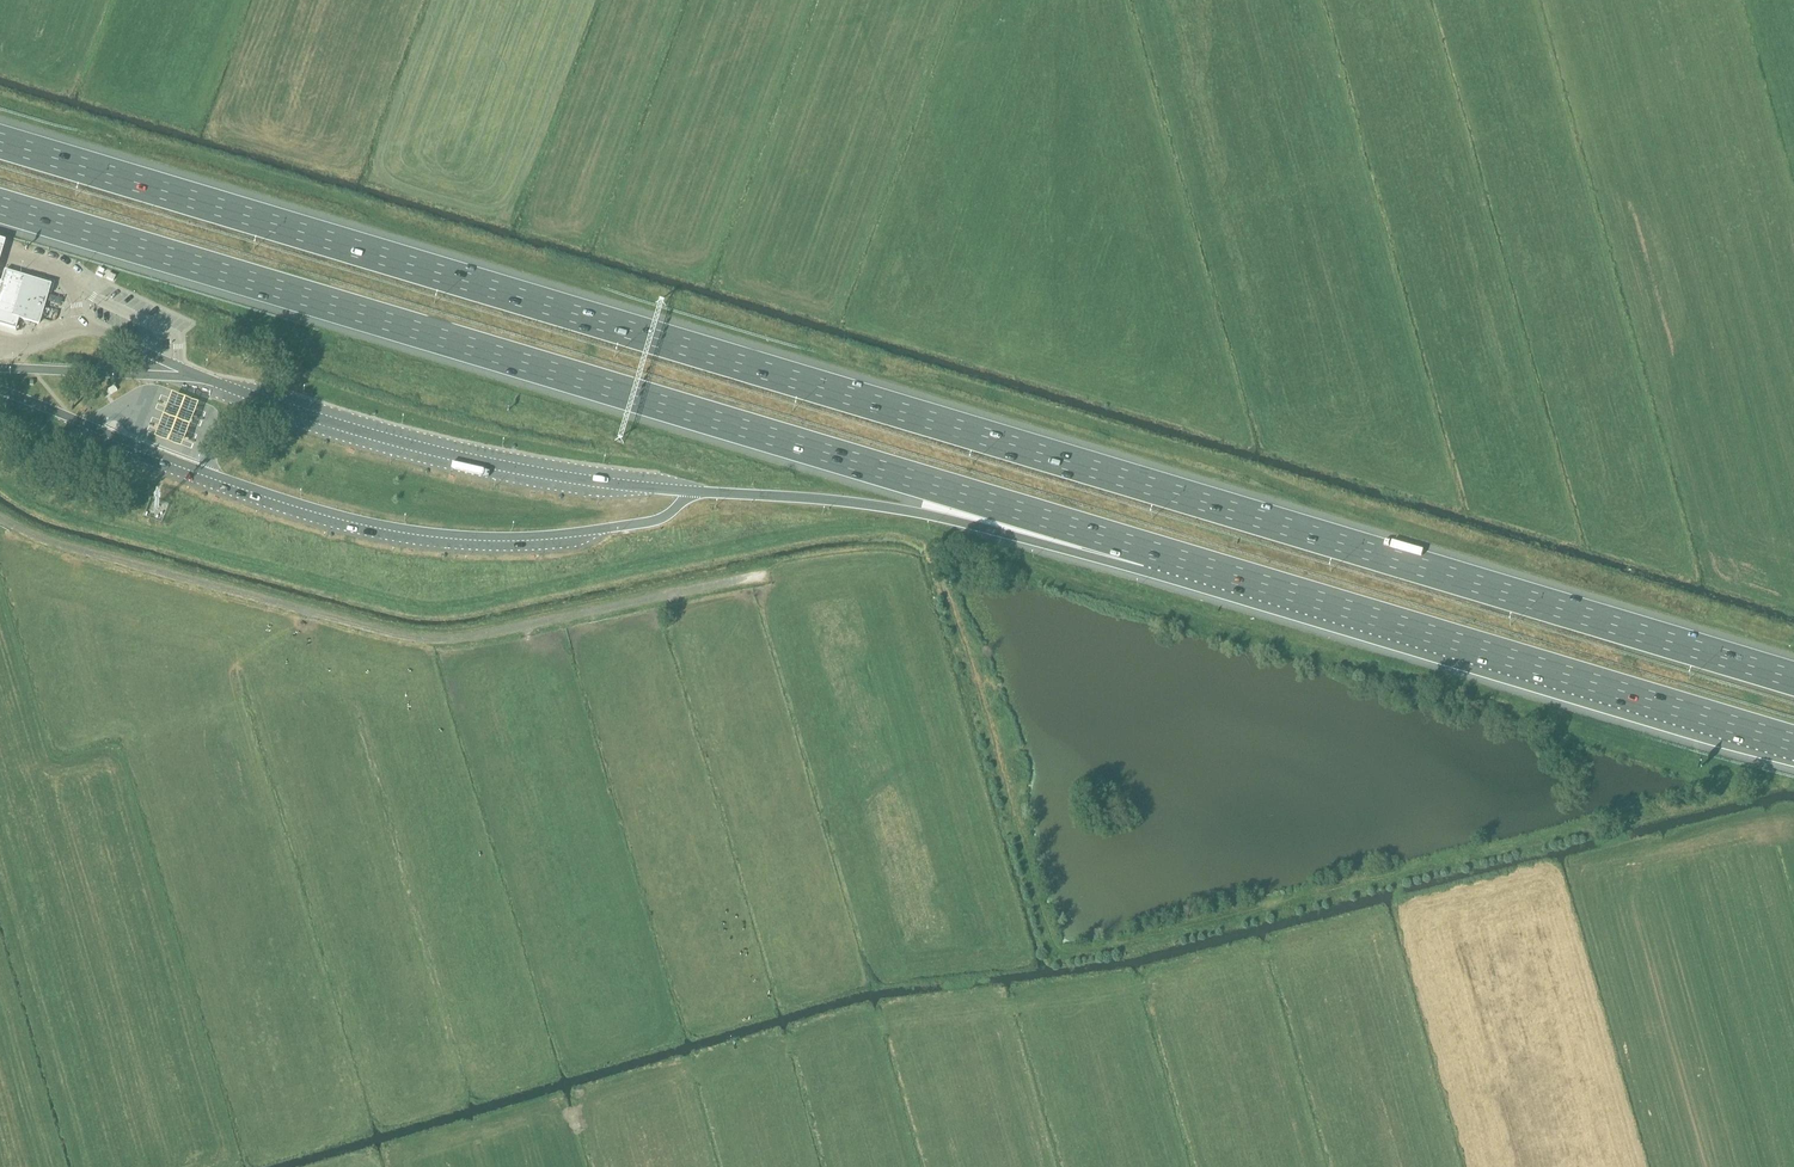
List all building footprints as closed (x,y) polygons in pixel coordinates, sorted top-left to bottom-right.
[(30,321),(38,323),(50,284),(25,277),(5,271),(2,281),(0,281),(0,312),(30,321)] [(197,405),(171,395),(154,439),(180,449),(197,405)]
